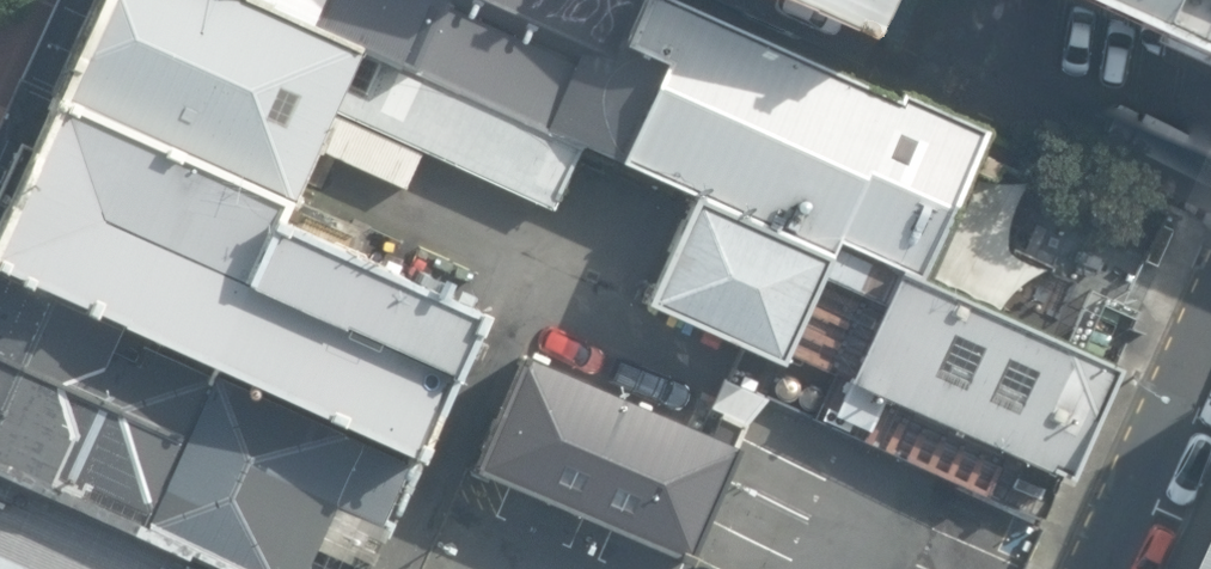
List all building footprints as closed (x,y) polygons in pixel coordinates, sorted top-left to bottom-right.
[(0,200),(0,274),(402,455),(475,308),(277,211),(326,111),(548,208),(574,138),(482,99),(415,69),(254,0),(88,0),(0,200)] [(415,69),(446,0),(254,0),(415,69)] [(691,0),(602,0),(584,42),(575,61),(509,33),(482,99),(574,138),(692,189),(828,250),(819,270),(882,299),(897,262),(920,272),(988,121),(691,0)] [(584,42),(602,0),(489,0),(584,42)] [(900,0),(809,0),(885,34),(900,0)] [(1210,42),(1210,0),(1115,0),(1210,42)] [(828,250),(692,189),(644,296),(780,357),(819,270),(828,250)] [(920,272),(897,262),(882,299),(828,422),(957,478),(987,491),(1006,446),(1070,473),(1119,359),(920,272)] [(0,274),(0,479),(214,568),(354,568),(402,455),(0,274)] [(688,557),(739,442),(526,348),(475,463),(688,557)] [(0,479),(0,568),(214,568),(0,479)] [(1199,568),(1210,568),(1210,541),(1199,568)]
